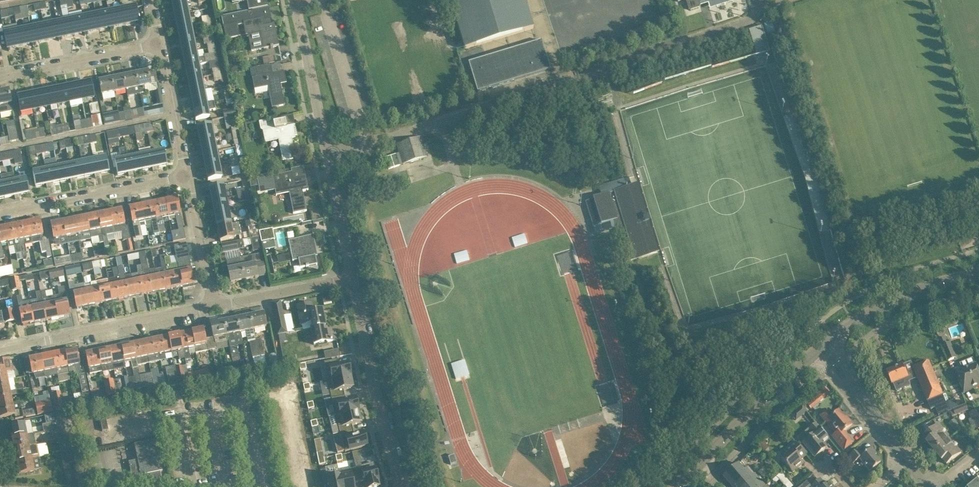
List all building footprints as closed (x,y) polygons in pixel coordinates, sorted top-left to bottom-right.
[(93,15),(96,15),(94,3),(107,1),(106,0),(90,0),(91,3),(93,15)] [(175,15),(188,13),(185,0),(183,0),(172,2),(175,15)] [(243,1),(247,0),(250,10),(268,6),(266,0),(243,0),(243,1)] [(465,49),(534,28),(525,0),(450,0),(465,49)] [(689,9),(691,11),(699,8),(700,5),(700,3),(709,0),(686,0),(689,9)] [(53,1),(40,3),(41,10),(47,9),(48,13),(55,12),(53,1)] [(40,3),(27,6),(28,13),(41,10),(40,3)] [(13,8),(15,16),(16,20),(29,18),(28,13),(27,6),(13,8)] [(139,22),(136,6),(122,9),(125,24),(135,22),(139,22)] [(252,51),(263,49),(279,46),(274,23),(272,24),(269,7),(252,10),(254,17),(249,18),(247,11),(221,16),(226,40),(240,37),(238,25),(244,24),(246,35),(249,35),(252,51)] [(122,9),(109,12),(112,27),(115,27),(115,26),(125,24),(122,9)] [(69,14),(70,20),(73,35),(83,33),(86,32),(83,17),(82,11),(69,14)] [(109,12),(96,15),(99,29),(109,27),(109,28),(112,27),(109,12)] [(175,15),(177,28),(191,26),(197,25),(195,12),(188,14),(188,13),(175,15)] [(83,17),(86,32),(89,32),(89,31),(99,29),(96,15),(93,15),(83,17)] [(70,20),(57,22),(60,38),(63,37),(73,35),(70,20)] [(57,22),(44,25),(47,40),(57,38),(60,38),(57,22)] [(765,24),(768,35),(774,33),(772,22),(765,24)] [(31,28),(34,43),(37,42),(47,40),(44,25),(31,28)] [(177,28),(180,41),(193,39),(191,26),(177,28)] [(756,55),(770,52),(764,26),(750,29),(756,55)] [(18,30),(21,45),(31,43),(32,44),(34,43),(31,28),(18,30)] [(21,45),(18,30),(4,33),(8,48),(11,48),(11,47),(21,45)] [(207,44),(208,50),(216,48),(213,35),(203,37),(204,44),(207,44)] [(180,41),(183,54),(196,52),(193,39),(180,41)] [(468,62),(474,82),(477,92),(535,74),(535,73),(550,68),(542,40),(527,45),(468,62)] [(209,54),(204,55),(205,57),(206,63),(209,63),(218,61),(216,48),(208,50),(209,54)] [(183,54),(185,67),(199,64),(199,65),(206,63),(205,57),(198,58),(197,51),(196,52),(183,54)] [(275,63),(273,55),(263,58),(264,65),(275,63)] [(218,61),(209,63),(210,70),(212,69),(213,75),(221,74),(218,61)] [(185,67),(188,80),(201,78),(199,65),(199,64),(185,67)] [(254,68),(256,77),(252,78),(255,89),(268,87),(272,108),(285,105),(280,79),(284,78),(283,73),(284,72),(273,74),(271,64),(254,68)] [(148,71),(136,73),(139,87),(140,94),(146,93),(145,86),(151,85),(150,80),(156,78),(155,71),(149,72),(148,71)] [(136,73),(124,76),(127,90),(139,87),(136,73)] [(124,76),(112,78),(114,92),(127,90),(124,76)] [(188,80),(191,93),(204,90),(204,91),(212,89),(209,76),(201,78),(188,80)] [(114,92),(112,78),(99,81),(102,95),(103,101),(116,99),(114,92)] [(91,82),(79,85),(82,99),(94,96),(91,82)] [(157,105),(143,108),(145,116),(165,112),(159,83),(155,84),(160,105),(157,105)] [(79,85),(67,87),(70,102),(70,101),(71,107),(83,104),(82,99),(79,85)] [(67,87),(55,90),(58,104),(70,102),(67,87)] [(13,111),(9,89),(0,91),(0,114),(13,111)] [(43,92),(46,106),(47,112),(59,109),(58,104),(55,90),(43,92)] [(191,93),(193,106),(206,103),(204,91),(204,90),(191,93)] [(34,109),(46,106),(43,92),(31,95),(34,109)] [(21,112),(34,109),(31,95),(18,97),(21,112)] [(124,112),(119,113),(120,121),(132,119),(129,107),(128,102),(122,103),(124,112)] [(206,103),(193,106),(196,119),(206,117),(209,117),(208,110),(215,109),(214,102),(206,103)] [(131,107),(129,107),(132,119),(145,116),(143,108),(131,111),(131,107)] [(224,111),(225,118),(236,116),(236,115),(235,109),(228,110),(224,111)] [(61,119),(62,125),(64,133),(76,131),(73,117),(72,112),(69,113),(70,117),(61,119)] [(79,115),(73,117),(76,131),(88,128),(86,120),(81,121),(79,115)] [(92,119),(86,120),(88,128),(103,125),(101,115),(91,117),(92,119)] [(231,129),(232,134),(239,133),(236,116),(225,118),(227,129),(231,129)] [(261,130),(263,131),(265,142),(279,140),(283,161),(296,158),(292,138),(295,138),(294,131),(296,131),(295,124),(287,126),(285,116),(259,122),(261,130)] [(2,122),(5,137),(6,144),(11,143),(10,141),(19,140),(15,125),(9,126),(8,121),(2,122)] [(39,138),(38,130),(34,130),(34,129),(25,131),(24,124),(23,125),(22,121),(20,121),(23,141),(27,140),(27,141),(39,138)] [(49,124),(50,127),(52,136),(64,133),(62,125),(57,126),(56,123),(49,124)] [(197,127),(200,141),(219,137),(216,123),(197,127)] [(146,124),(134,127),(136,139),(137,141),(144,140),(143,136),(148,134),(148,132),(146,124)] [(124,137),(122,129),(107,132),(110,145),(119,143),(119,138),(124,137)] [(102,133),(89,136),(91,144),(96,143),(97,145),(106,143),(104,132),(102,133)] [(239,133),(232,134),(226,135),(227,141),(233,140),(234,145),(241,144),(239,133)] [(77,138),(80,151),(81,158),(86,157),(85,148),(89,148),(88,145),(91,144),(89,136),(77,138)] [(203,154),(216,151),(222,150),(219,137),(200,141),(203,154)] [(427,157),(423,145),(421,137),(397,145),(400,156),(403,165),(427,157)] [(65,140),(67,149),(67,153),(73,152),(71,140),(71,139),(65,140)] [(53,143),(41,145),(42,153),(48,152),(48,154),(55,153),(55,152),(53,143)] [(42,153),(41,145),(28,148),(30,156),(42,153)] [(139,150),(139,152),(143,169),(155,167),(152,153),(151,147),(139,150)] [(128,158),(127,154),(126,148),(119,150),(121,159),(115,160),(118,174),(131,172),(128,158)] [(8,152),(10,160),(14,160),(15,164),(22,163),(20,150),(8,152)] [(164,150),(152,153),(155,167),(167,164),(164,150)] [(203,154),(206,167),(219,164),(216,151),(203,154)] [(10,160),(8,152),(2,153),(0,153),(0,162),(4,162),(10,160)] [(139,152),(127,154),(128,158),(131,172),(143,169),(139,152)] [(106,157),(94,160),(97,174),(109,171),(106,157)] [(56,161),(57,162),(58,167),(61,181),(73,179),(70,165),(68,158),(56,161)] [(94,160),(82,162),(85,176),(97,174),(94,160)] [(46,169),(46,170),(48,184),(61,181),(58,167),(57,162),(45,165),(46,169)] [(82,162),(70,165),(73,179),(85,176),(82,162)] [(219,164),(206,167),(208,180),(222,177),(219,164)] [(48,184),(46,170),(33,172),(36,186),(48,184)] [(272,174),(266,176),(267,183),(273,182),(276,195),(289,192),(293,214),(307,211),(302,191),(306,190),(304,185),(307,184),(305,177),(294,180),(293,172),(273,176),(272,174)] [(13,177),(14,181),(17,195),(29,193),(26,178),(21,180),(20,176),(13,177)] [(613,182),(605,184),(599,186),(601,195),(593,197),(596,205),(595,206),(601,224),(609,222),(609,221),(613,219),(614,220),(617,223),(618,222),(619,224),(619,226),(647,217),(637,183),(626,187),(623,178),(613,182)] [(14,181),(2,183),(5,197),(17,195),(14,181)] [(210,188),(212,201),(226,198),(223,185),(210,188)] [(245,195),(238,196),(240,209),(248,207),(245,195)] [(177,198),(165,200),(168,216),(169,220),(176,219),(178,228),(183,227),(177,198)] [(212,201),(215,214),(229,211),(226,198),(212,201)] [(165,200),(154,203),(157,218),(160,233),(165,232),(162,217),(168,216),(165,200)] [(154,203),(142,205),(145,221),(146,226),(152,225),(154,234),(160,233),(157,218),(154,203)] [(145,221),(142,205),(130,208),(133,223),(136,238),(143,237),(141,227),(146,226),(145,221)] [(246,215),(245,208),(236,210),(237,217),(246,215)] [(122,209),(110,212),(113,227),(115,234),(122,232),(124,241),(127,240),(129,251),(134,250),(128,226),(126,227),(124,219),(122,209)] [(215,214),(218,227),(231,224),(238,223),(235,210),(229,211),(215,214)] [(98,214),(104,242),(105,247),(110,247),(107,235),(115,234),(113,227),(110,212),(98,214)] [(98,214),(87,216),(90,232),(91,238),(99,237),(100,243),(104,242),(98,214)] [(87,216),(75,219),(78,235),(79,240),(79,241),(81,247),(85,246),(84,239),(85,239),(83,233),(90,232),(87,216)] [(658,252),(647,217),(619,226),(616,227),(617,230),(623,251),(627,261),(637,258),(654,253),(658,252)] [(75,219),(63,221),(66,237),(68,244),(79,241),(79,240),(78,235),(75,219)] [(248,227),(251,238),(260,236),(259,231),(257,219),(250,220),(251,226),(248,227)] [(40,220),(28,222),(32,244),(40,242),(42,253),(47,252),(48,257),(52,257),(48,240),(43,241),(43,235),(40,220)] [(66,237),(63,221),(51,224),(55,245),(60,244),(60,245),(68,244),(66,237)] [(28,222),(16,225),(19,240),(23,258),(27,257),(25,246),(32,244),(28,222)] [(239,223),(238,223),(218,227),(220,240),(234,238),(234,236),(241,235),(239,223)] [(16,225),(5,227),(8,244),(9,248),(15,246),(18,260),(23,259),(23,258),(19,240),(16,225)] [(5,227),(0,228),(0,260),(5,259),(2,245),(8,244),(5,227)] [(259,231),(260,236),(263,249),(263,250),(275,248),(274,240),(275,240),(273,229),(259,231)] [(184,230),(174,232),(172,232),(174,242),(186,240),(184,230)] [(293,260),(299,259),(300,268),(317,264),(315,256),(317,256),(313,235),(289,240),(293,260)] [(260,236),(251,238),(253,251),(263,249),(260,236)] [(243,240),(236,241),(238,250),(244,249),(243,240)] [(238,250),(236,241),(221,244),(223,253),(238,250)] [(174,246),(178,264),(179,271),(191,269),(186,244),(174,246)] [(70,256),(71,263),(83,260),(82,253),(70,256)] [(261,254),(251,256),(255,278),(258,277),(266,275),(261,254)] [(162,269),(155,270),(156,276),(159,291),(171,289),(168,273),(164,257),(164,255),(160,256),(162,269)] [(170,256),(164,257),(168,273),(171,289),(183,287),(179,271),(178,264),(172,265),(170,256)] [(251,256),(240,258),(244,280),(255,278),(251,256)] [(244,280),(240,258),(227,261),(231,283),(244,280)] [(101,261),(92,263),(94,270),(103,268),(101,261)] [(141,263),(142,265),(144,278),(147,294),(159,291),(156,276),(155,270),(155,269),(149,270),(147,262),(141,263)] [(94,270),(92,263),(82,265),(84,272),(94,270)] [(69,267),(71,275),(82,273),(80,265),(69,267)] [(131,275),(132,281),(136,296),(147,294),(144,278),(142,265),(137,266),(138,274),(131,275)] [(123,266),(118,268),(121,283),(124,299),(136,296),(132,281),(126,282),(123,266)] [(114,278),(108,279),(109,285),(112,301),(124,299),(121,283),(118,268),(113,269),(114,278)] [(63,269),(49,272),(51,279),(65,277),(63,269)] [(193,276),(191,269),(179,271),(183,287),(183,289),(191,288),(191,285),(195,284),(193,276)] [(51,281),(51,279),(49,272),(40,274),(41,281),(44,280),(45,282),(51,281)] [(26,280),(25,276),(10,279),(12,291),(21,289),(20,281),(26,280)] [(89,306),(86,290),(80,291),(79,286),(77,286),(76,279),(71,280),(72,287),(73,287),(74,293),(77,308),(89,306)] [(108,279),(96,282),(97,288),(101,303),(112,301),(109,285),(108,279)] [(9,287),(8,280),(0,282),(0,289),(9,287)] [(84,284),(86,290),(89,306),(101,303),(97,288),(96,282),(84,284)] [(58,288),(59,295),(54,296),(58,318),(70,316),(67,302),(64,287),(58,288)] [(45,291),(41,292),(44,307),(46,320),(58,318),(55,304),(54,296),(47,297),(45,291)] [(39,307),(32,309),(35,323),(46,320),(44,307),(41,292),(36,293),(39,307)] [(330,294),(322,296),(324,304),(331,302),(330,294)] [(35,323),(32,309),(30,301),(23,302),(22,296),(17,297),(20,311),(23,325),(35,323)] [(278,335),(287,333),(280,301),(272,303),(278,335)] [(303,330),(311,329),(326,326),(322,309),(313,311),(311,303),(298,306),(301,324),(303,330)] [(4,316),(5,323),(16,321),(14,310),(8,311),(0,312),(0,317),(4,316)] [(264,313),(250,316),(253,330),(253,329),(267,327),(264,313)] [(259,357),(255,340),(253,329),(253,330),(250,316),(237,318),(240,332),(246,331),(248,342),(249,342),(252,358),(253,358),(259,357)] [(242,339),(240,332),(237,318),(224,321),(227,335),(228,335),(229,341),(229,342),(242,339)] [(215,344),(229,341),(228,335),(227,335),(224,321),(218,322),(217,320),(211,321),(215,344)] [(326,326),(311,329),(314,345),(337,340),(335,330),(325,332),(324,326),(326,326)] [(204,329),(192,332),(195,348),(196,353),(208,351),(204,329)] [(192,332),(180,334),(185,358),(185,360),(191,359),(189,350),(195,348),(192,332)] [(180,334),(168,337),(172,353),(173,358),(179,356),(179,359),(185,358),(180,334)] [(168,337),(156,339),(160,355),(161,361),(166,360),(165,354),(172,353),(168,337)] [(940,340),(949,361),(958,358),(951,342),(947,344),(945,338),(940,340)] [(156,339),(145,341),(148,358),(149,363),(161,361),(160,355),(156,339)] [(264,355),(261,339),(255,340),(259,357),(264,355)] [(145,341),(133,344),(138,366),(149,363),(148,358),(145,341)] [(128,378),(129,380),(131,391),(143,388),(140,375),(138,366),(133,344),(121,346),(125,362),(131,361),(134,377),(128,378)] [(126,367),(125,362),(121,346),(110,349),(113,365),(114,369),(126,367)] [(326,360),(341,356),(339,348),(324,352),(326,360)] [(77,349),(65,352),(70,377),(82,374),(80,365),(79,359),(77,349)] [(114,370),(114,369),(113,365),(110,349),(98,351),(101,367),(102,372),(109,370),(109,371),(114,370)] [(91,374),(102,372),(101,367),(98,351),(86,353),(89,370),(90,369),(91,374)] [(56,370),(57,375),(59,382),(71,380),(70,377),(65,352),(53,354),(57,370),(56,370)] [(46,377),(57,375),(56,370),(57,370),(53,354),(42,356),(45,372),(46,377)] [(268,357),(270,364),(270,365),(273,364),(277,360),(276,354),(272,354),(268,357)] [(36,379),(46,377),(45,372),(42,356),(30,359),(32,368),(33,375),(34,375),(36,379)] [(284,361),(285,367),(295,365),(297,364),(296,358),(284,361)] [(8,380),(7,375),(7,373),(11,372),(9,361),(9,359),(0,361),(0,382),(8,380)] [(338,359),(324,362),(325,369),(330,368),(332,378),(327,379),(328,380),(351,375),(348,363),(339,365),(338,359)] [(464,360),(453,362),(456,373),(467,370),(464,360)] [(233,363),(235,371),(236,377),(246,375),(243,361),(233,363)] [(903,364),(887,371),(892,384),(894,383),(897,391),(910,385),(908,381),(917,377),(931,409),(935,417),(950,410),(946,403),(933,370),(929,361),(927,362),(913,368),(914,369),(907,372),(903,364)] [(962,368),(955,371),(960,383),(964,393),(978,386),(978,371),(976,365),(963,370),(962,368)] [(170,382),(177,381),(175,369),(175,366),(167,368),(170,382)] [(175,369),(177,381),(178,385),(190,382),(188,373),(187,366),(175,369)] [(236,377),(235,371),(225,373),(224,368),(216,370),(219,381),(236,377)] [(151,373),(154,386),(161,384),(158,369),(151,370),(151,373)] [(200,371),(202,380),(209,379),(207,369),(200,371)] [(200,371),(188,373),(190,382),(202,380),(200,371)] [(140,375),(143,388),(154,386),(151,373),(140,375)] [(351,375),(328,380),(331,398),(345,395),(343,389),(353,387),(350,376),(351,376),(351,375)] [(128,377),(116,379),(119,393),(131,391),(129,380),(128,378),(128,377)] [(107,395),(106,391),(100,392),(99,389),(93,390),(91,378),(88,378),(93,402),(108,399),(107,395)] [(104,381),(106,391),(107,395),(119,393),(116,379),(114,380),(114,379),(104,381)] [(11,392),(24,389),(23,384),(9,387),(8,380),(0,382),(0,394),(11,392)] [(824,388),(814,395),(819,401),(829,394),(824,388)] [(13,403),(11,396),(24,393),(24,389),(11,392),(0,394),(0,406),(13,403)] [(65,408),(63,400),(62,400),(61,392),(52,394),(55,411),(64,409),(64,408),(65,408)] [(34,397),(38,415),(53,412),(50,394),(34,397)] [(82,398),(75,400),(76,406),(91,403),(89,394),(82,396),(82,398)] [(345,395),(331,398),(336,415),(359,410),(356,398),(346,401),(345,395)] [(210,397),(199,396),(199,406),(210,407),(210,397)] [(74,397),(63,400),(65,408),(76,406),(75,400),(74,397)] [(0,406),(0,418),(15,415),(16,419),(23,418),(22,410),(20,402),(13,403),(0,406)] [(966,404),(950,410),(952,416),(955,415),(968,410),(966,404)] [(796,412),(801,418),(806,414),(802,408),(796,412)] [(34,409),(25,411),(26,417),(36,415),(34,409)] [(978,428),(978,429),(978,409),(970,413),(972,419),(969,420),(973,430),(978,428)] [(359,410),(336,415),(340,433),(353,430),(352,424),(361,422),(358,411),(359,411),(359,410)] [(820,415),(825,422),(835,434),(832,436),(843,450),(853,442),(843,431),(852,424),(848,419),(846,421),(838,411),(832,416),(826,410),(820,415)] [(44,432),(52,430),(62,428),(59,413),(45,416),(46,422),(43,423),(44,432)] [(107,419),(100,420),(103,431),(109,430),(107,419)] [(10,427),(12,439),(27,436),(25,423),(10,427)] [(832,443),(822,431),(815,423),(808,429),(813,434),(802,442),(814,457),(832,443)] [(905,424),(900,427),(903,432),(908,429),(905,424)] [(928,450),(931,454),(948,439),(941,430),(942,429),(938,424),(929,432),(928,431),(921,438),(925,443),(927,442),(932,448),(928,450)] [(55,442),(58,441),(65,440),(62,428),(52,430),(55,442)] [(353,430),(340,433),(345,452),(367,446),(364,434),(355,436),(353,430)] [(12,439),(14,450),(30,447),(27,436),(12,439)] [(58,441),(61,453),(71,451),(69,439),(65,440),(58,441)] [(948,439),(931,454),(933,457),(937,454),(942,460),(943,459),(947,464),(961,452),(957,447),(956,448),(948,439)] [(142,481),(143,484),(162,480),(160,471),(163,471),(156,440),(135,445),(138,460),(129,462),(134,483),(142,481)] [(758,446),(764,452),(769,448),(764,441),(758,446)] [(781,459),(786,465),(792,473),(803,464),(800,460),(805,456),(799,448),(794,442),(784,450),(787,454),(781,459)] [(14,450),(17,462),(32,459),(49,456),(47,444),(38,445),(30,447),(14,450)] [(801,446),(799,448),(805,456),(807,454),(801,446)] [(863,455),(857,449),(847,457),(853,463),(859,458),(870,471),(880,463),(875,455),(876,454),(871,448),(863,455)] [(71,451),(61,453),(55,454),(56,459),(62,458),(63,465),(73,463),(71,451)] [(353,458),(356,468),(359,482),(365,481),(366,486),(377,486),(379,486),(378,481),(379,481),(375,469),(363,472),(362,466),(359,457),(353,458)] [(32,459),(17,462),(19,474),(34,471),(41,470),(39,464),(33,466),(32,459)] [(732,486),(743,486),(744,486),(745,486),(763,486),(765,485),(755,473),(750,477),(738,463),(723,476),(732,486)] [(339,472),(342,486),(354,486),(353,483),(359,482),(356,468),(339,472)] [(327,474),(329,486),(342,486),(339,472),(327,474)] [(793,486),(782,473),(778,477),(787,486),(792,486),(793,486)] [(818,480),(810,486),(811,486),(834,486),(829,481),(825,485),(820,479),(818,480)]
